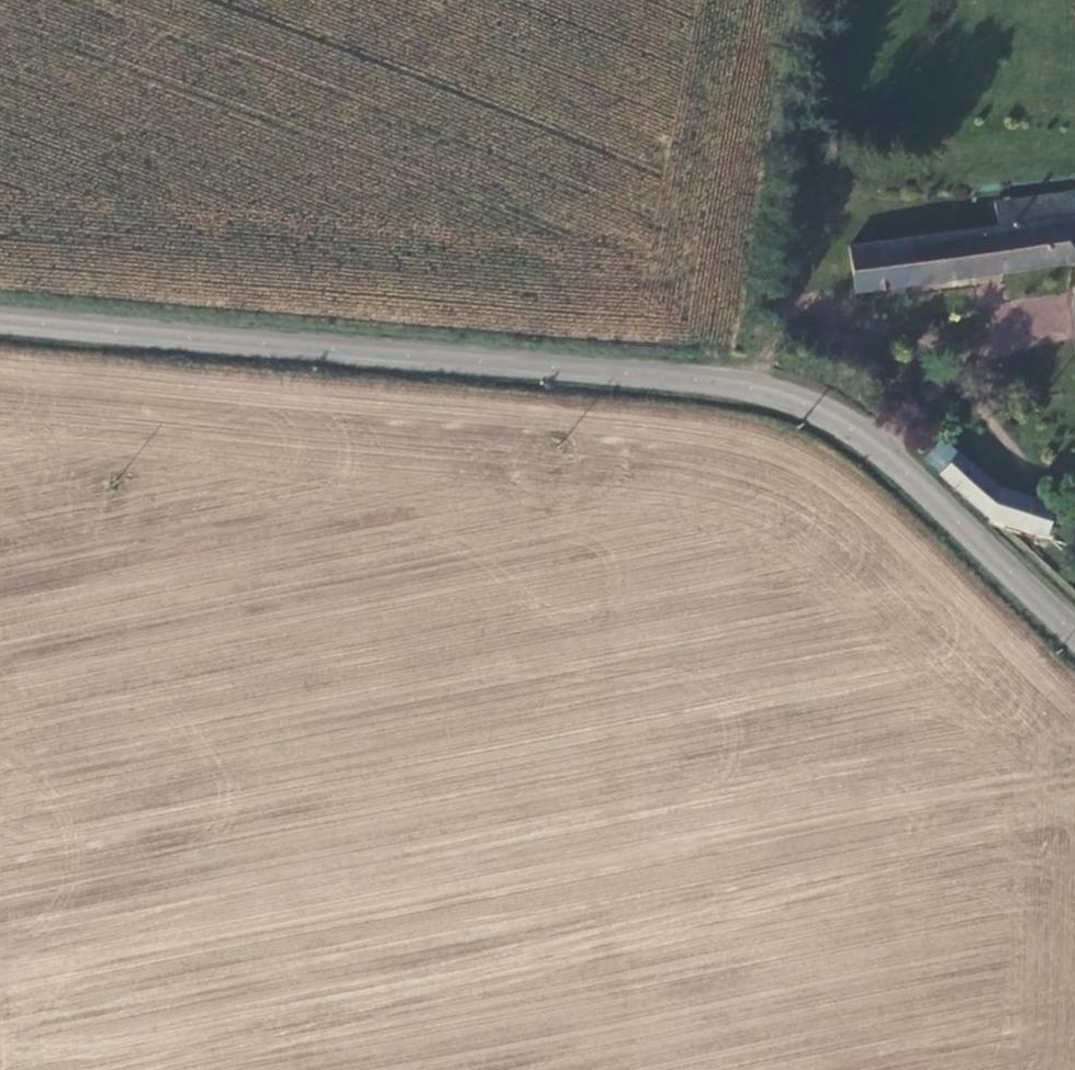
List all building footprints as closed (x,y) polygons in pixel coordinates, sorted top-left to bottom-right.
[(1006,187),(1009,214),(859,233),(864,279),(1074,253),(1074,178),(1006,187)] [(952,430),(931,452),(977,495),(1010,515),(1058,527),(1064,496),(1004,479),(952,430)]
